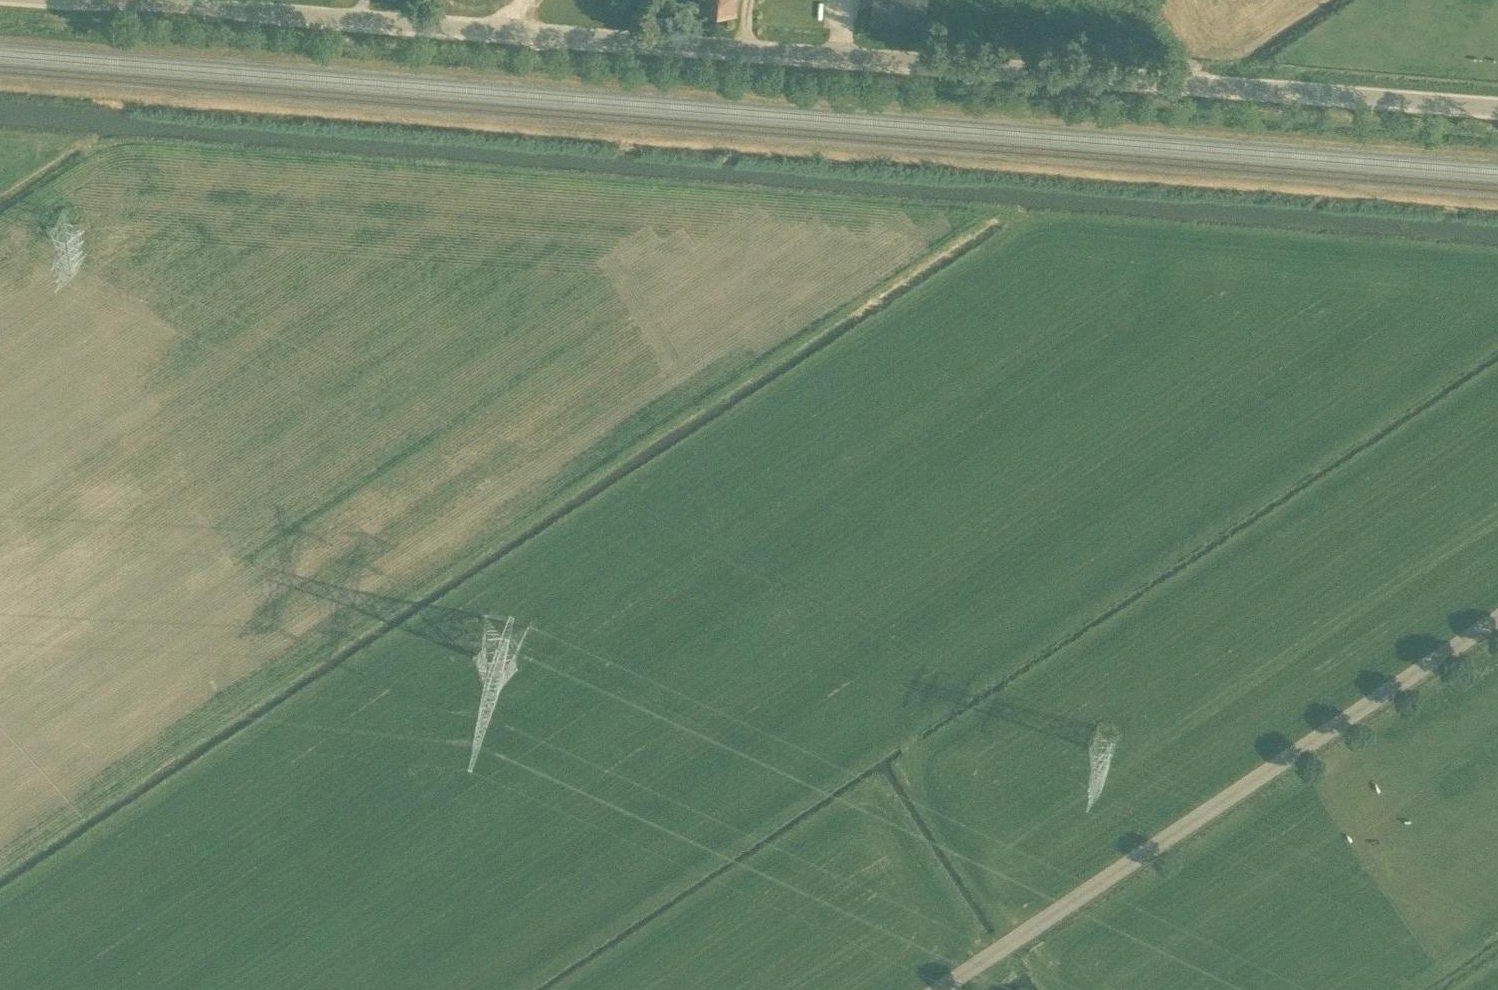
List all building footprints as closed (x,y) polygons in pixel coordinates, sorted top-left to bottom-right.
[(702,7),(737,10),(738,0),(702,0),(702,7)] [(871,23),(926,28),(928,0),(873,0),(871,23)]
